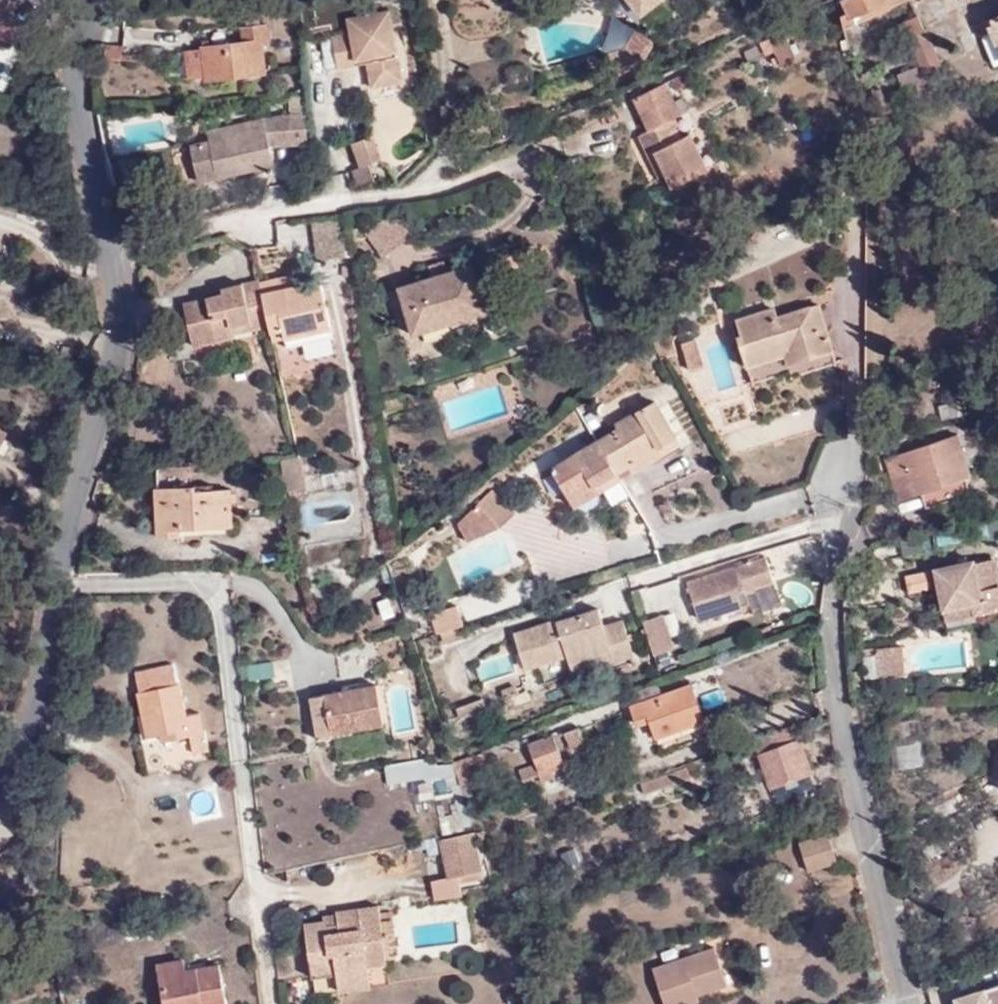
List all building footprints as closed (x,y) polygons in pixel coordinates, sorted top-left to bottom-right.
[(9,23),(15,0),(0,0),(0,21),(9,23)] [(640,11),(655,0),(631,0),(640,11)] [(840,14),(843,29),(891,9),(888,3),(895,0),(842,0),(841,0),(845,11),(840,14)] [(332,36),(332,39),(338,67),(338,69),(358,65),(357,59),(364,58),(368,56),(374,61),(373,63),(369,63),(374,88),(404,83),(391,10),(348,18),(351,33),(332,36)] [(920,64),(923,74),(942,65),(917,15),(901,23),(920,64)] [(977,27),(993,66),(997,64),(997,18),(977,27)] [(9,23),(0,21),(0,40),(12,44),(22,26),(9,23)] [(205,80),(248,75),(247,67),(266,66),(264,47),(271,46),(268,24),(241,29),(242,41),(208,44),(210,57),(202,58),(205,77),(205,80)] [(609,52),(615,66),(644,57),(652,42),(650,37),(635,29),(625,46),(609,52)] [(795,54),(784,29),(760,42),(766,55),(774,50),(779,62),(795,54)] [(338,67),(332,39),(322,41),(327,69),(338,67)] [(201,46),(201,49),(202,58),(210,57),(208,44),(201,46)] [(113,61),(130,62),(131,48),(115,47),(113,61)] [(191,80),(205,77),(202,58),(201,49),(187,51),(191,80)] [(358,65),(369,63),(373,63),(374,61),(368,56),(364,58),(357,59),(358,65)] [(904,101),(923,74),(920,64),(895,76),(904,101)] [(247,67),(248,75),(266,73),(266,66),(247,67)] [(677,90),(693,82),(687,71),(672,79),(677,90)] [(53,87),(50,76),(42,78),(44,88),(53,87)] [(671,185),(707,169),(689,133),(681,137),(672,119),(688,111),(681,96),(674,99),(665,82),(633,97),(649,129),(638,134),(658,177),(667,174),(671,185)] [(291,143),(308,141),(305,112),(287,115),(289,128),(291,143)] [(270,145),(291,143),(289,128),(287,115),(265,118),(267,130),(270,145)] [(272,155),(270,145),(267,130),(265,118),(209,132),(210,142),(192,146),(200,182),(219,177),(216,164),(233,160),(234,164),(272,155)] [(354,144),(361,166),(382,159),(372,137),(354,144)] [(216,164),(219,177),(274,164),(272,155),(234,164),(233,160),(216,164)] [(379,253),(410,233),(395,210),(364,230),(379,253)] [(316,261),(345,256),(338,217),(309,221),(316,261)] [(485,310),(472,264),(399,286),(414,332),(485,310)] [(300,272),(285,276),(288,287),(303,283),(300,272)] [(257,281),(267,322),(269,330),(282,326),(284,337),(298,334),(330,325),(319,280),(303,283),(288,287),(285,276),(257,281)] [(257,281),(257,279),(219,288),(221,294),(181,303),(190,344),(233,335),(230,323),(248,319),(249,326),(267,322),(257,281)] [(788,362),(834,348),(820,303),(778,316),(774,306),(737,318),(743,333),(738,335),(748,365),(785,353),(788,362)] [(330,325),(298,334),(300,343),(332,336),(330,325)] [(282,326),(269,330),(271,340),(284,337),(282,326)] [(689,370),(701,366),(693,339),(681,343),(689,370)] [(837,360),(834,348),(788,362),(785,353),(748,365),(753,381),(789,369),(791,375),(837,360)] [(385,410),(404,405),(400,394),(382,399),(385,410)] [(680,442),(656,400),(636,412),(638,416),(551,467),(573,506),(621,478),(617,471),(628,464),(632,470),(680,442)] [(971,473),(957,432),(884,458),(898,498),(920,491),(926,506),(970,491),(965,475),(971,473)] [(180,528),(231,525),(229,489),(194,490),(193,485),(155,488),(158,536),(180,536),(180,528)] [(478,505),(499,527),(515,512),(493,489),(477,504),(478,505)] [(467,541),(499,527),(478,505),(459,523),(467,541)] [(749,605),(746,590),(774,582),(767,558),(748,564),(746,562),(735,564),(736,568),(689,582),(700,619),(749,605)] [(974,612),(997,607),(997,572),(995,558),(974,561),(974,559),(928,568),(931,586),(938,585),(942,607),(972,602),(974,612)] [(944,618),(974,612),(972,602),(942,607),(944,618)] [(461,627),(466,625),(460,607),(434,614),(439,634),(442,633),(461,627)] [(610,649),(613,661),(634,655),(624,620),(605,626),(600,610),(569,619),(570,624),(560,627),(558,622),(558,620),(514,633),(525,667),(567,655),(569,662),(610,649)] [(665,615),(646,621),(657,654),(675,649),(665,615)] [(570,624),(569,619),(558,622),(560,627),(570,624)] [(461,627),(442,633),(445,645),(465,639),(461,627)] [(877,652),(878,674),(895,674),(895,672),(892,645),(869,646),(870,653),(877,652)] [(892,645),(895,672),(905,672),(905,664),(901,664),(899,645),(892,645)] [(574,674),(613,661),(610,649),(569,662),(574,674)] [(863,654),(865,676),(878,674),(877,652),(870,653),(863,654)] [(174,737),(188,734),(205,731),(201,712),(187,714),(181,682),(178,683),(173,662),(135,669),(148,734),(173,728),(174,737)] [(661,752),(710,734),(691,681),(630,703),(636,723),(649,719),(661,752)] [(324,693),(331,732),(384,722),(377,684),(324,693)] [(332,736),(331,732),(324,693),(310,696),(318,738),(332,736)] [(468,703),(471,711),(485,706),(482,698),(468,703)] [(459,716),(471,711),(468,703),(455,707),(459,716)] [(811,771),(793,725),(754,739),(770,785),(811,771)] [(566,739),(581,734),(580,728),(564,732),(566,739)] [(205,731),(188,734),(191,751),(208,748),(205,731)] [(536,770),(550,765),(563,761),(553,734),(528,743),(536,770)] [(453,759),(454,762),(455,766),(485,757),(484,751),(473,754),(473,752),(453,759)] [(429,756),(385,764),(388,782),(439,773),(441,779),(458,776),(455,766),(454,762),(440,764),(429,756)] [(687,764),(639,781),(644,793),(691,776),(687,764)] [(554,775),(550,765),(536,770),(540,779),(554,775)] [(457,875),(484,868),(474,830),(442,837),(450,876),(457,875)] [(835,860),(826,831),(799,840),(807,869),(835,860)] [(485,875),(484,868),(457,875),(459,881),(485,875)] [(383,935),(384,938),(397,936),(393,911),(380,913),(378,903),(336,910),(337,913),(338,923),(326,925),(325,921),(304,923),(312,977),(336,973),(340,990),(371,985),(369,969),(364,938),(383,935)] [(338,923),(337,913),(325,914),(325,921),(326,925),(338,923)] [(387,966),(384,938),(383,935),(364,938),(369,969),(387,966)] [(665,1003),(684,1003),(699,999),(696,992),(726,982),(714,946),(653,966),(665,1003)] [(226,1003),(219,965),(186,971),(184,959),(156,964),(163,1003),(226,1003)] [(965,985),(968,993),(978,990),(975,982),(965,985)] [(968,993),(954,997),(957,1003),(997,1003),(997,983),(978,990),(968,993)]
